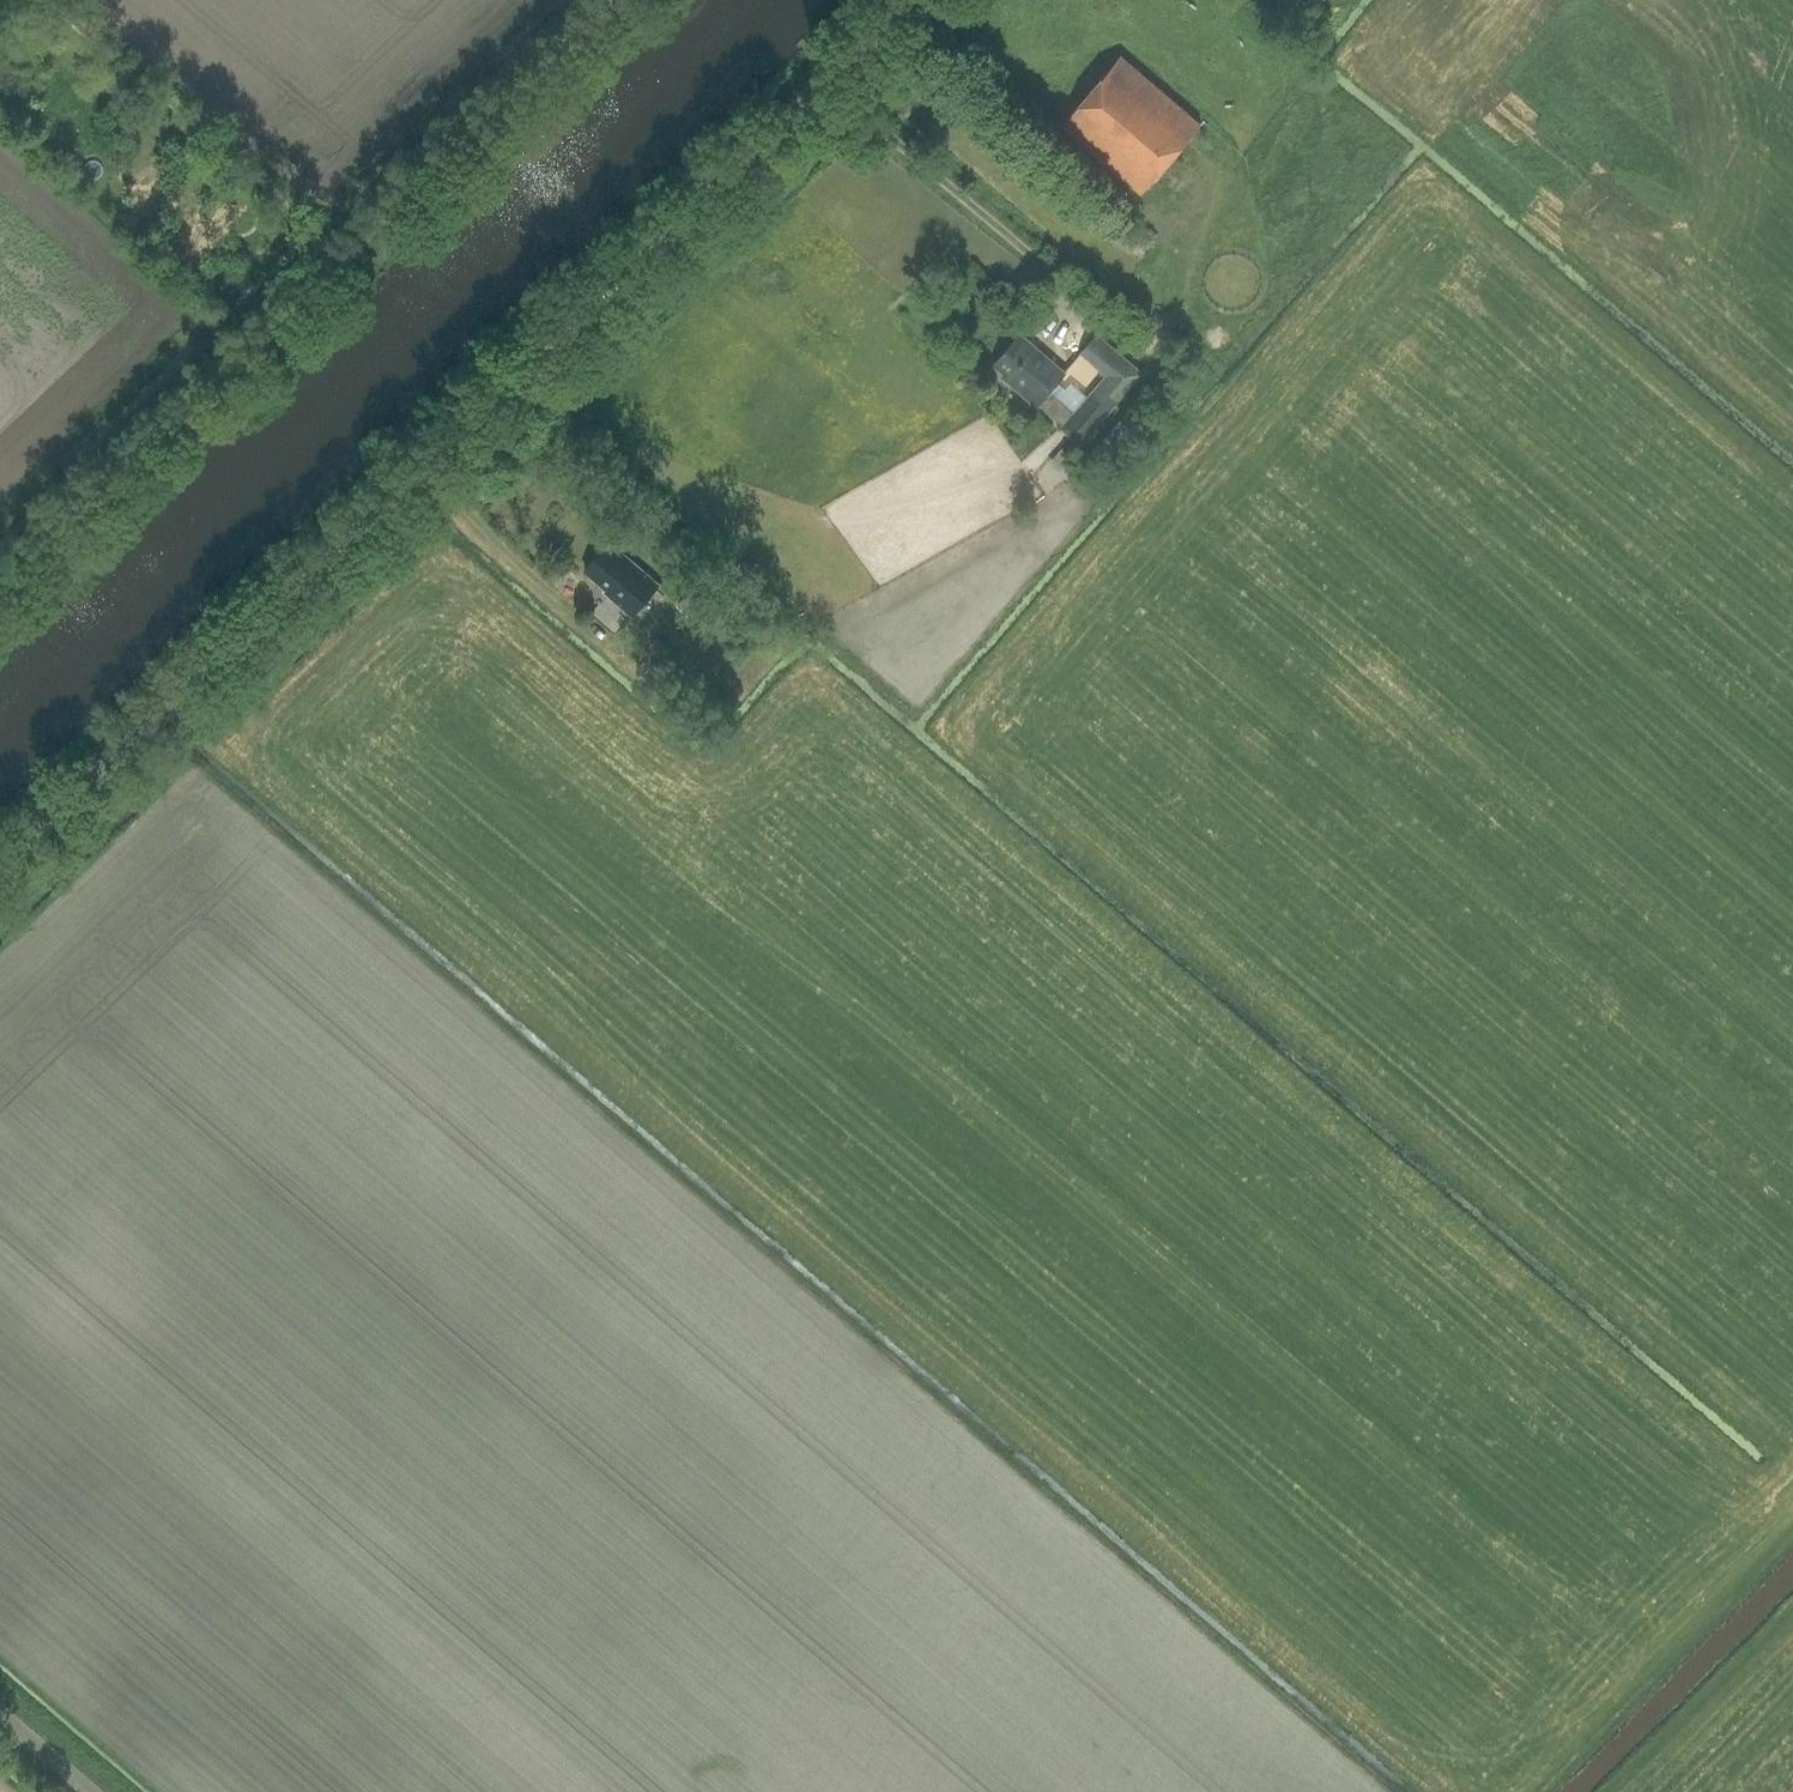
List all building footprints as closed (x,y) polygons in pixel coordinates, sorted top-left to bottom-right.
[(1142,194),(1202,124),(1121,56),(1062,126),(1142,194)] [(1082,447),(1145,373),(1097,334),(1080,354),(1105,376),(1060,429),(1082,447)] [(995,366),(1009,377),(1007,380),(1040,407),(1068,373),(1021,335),(995,366)] [(633,616),(660,585),(625,555),(623,557),(608,545),(586,571),(608,590),(606,592),(633,616)] [(691,619),(712,597),(699,584),(678,606),(691,619)]
